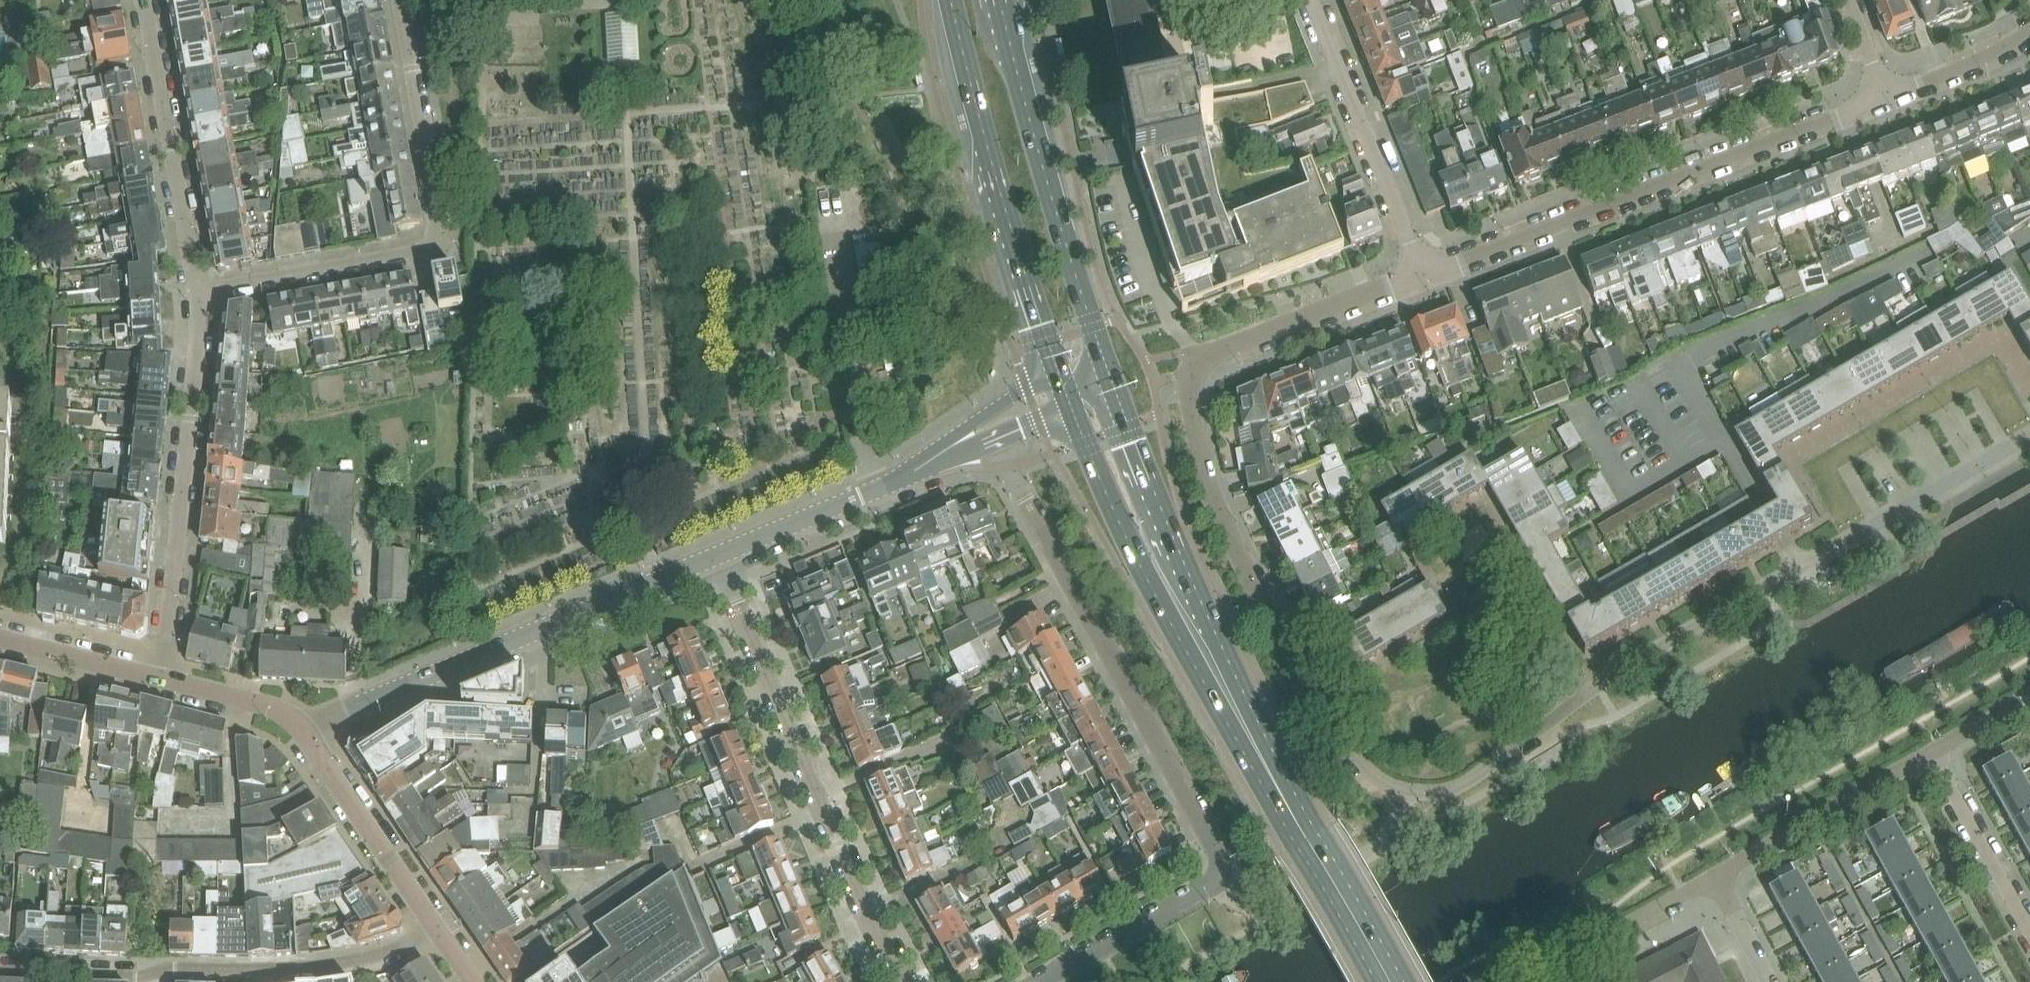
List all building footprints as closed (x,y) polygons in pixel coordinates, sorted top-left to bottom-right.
[(121,0),(90,0),(92,6),(93,12),(122,7),(121,0)] [(312,22),(325,19),(327,28),(334,26),(384,17),(381,0),(319,0),(318,0),(308,0),(312,22)] [(482,11),(492,11),(492,0),(482,0),(482,11)] [(1111,6),(1131,100),(1168,92),(1148,0),(1109,0),(1111,6)] [(1346,7),(1348,13),(1347,16),(1351,28),(1383,15),(1380,8),(1399,0),(1365,0),(1346,7)] [(1529,5),(1534,16),(1552,9),(1548,0),(1541,0),(1529,5)] [(1569,0),(1548,0),(1552,9),(1570,2),(1569,0)] [(1634,4),(1632,0),(1621,0),(1613,3),(1621,24),(1639,17),(1634,4)] [(1800,20),(1819,67),(1828,63),(1829,61),(1838,57),(1836,52),(1840,51),(1820,0),(1802,0),(1809,16),(1800,20)] [(1887,40),(1888,40),(1895,37),(1895,38),(1898,40),(1907,36),(1908,33),(1908,32),(1917,29),(1917,30),(1918,30),(1919,30),(1907,0),(1872,0),(1887,40)] [(1927,24),(1937,20),(1938,22),(1956,15),(1955,13),(1963,10),(1959,0),(1917,0),(1927,24)] [(179,6),(171,7),(175,31),(214,24),(236,20),(233,8),(208,13),(206,1),(179,6)] [(1516,23),(1534,16),(1529,5),(1528,3),(1510,10),(1511,12),(1516,23)] [(255,8),(243,11),(244,19),(257,16),(255,8)] [(1383,15),(1351,28),(1355,38),(1358,39),(1361,45),(1412,24),(1420,22),(1416,11),(1386,22),(1383,15)] [(51,12),(38,15),(39,22),(52,20),(51,12)] [(1494,18),(1499,30),(1516,23),(1511,12),(1494,18)] [(92,32),(58,39),(60,50),(128,37),(123,14),(105,17),(105,14),(89,17),(92,32)] [(350,53),(390,46),(384,17),(334,26),(338,51),(349,49),(350,53)] [(639,17),(606,18),(607,70),(641,70),(639,17)] [(214,24),(175,31),(179,55),(214,48),(222,47),(220,38),(247,33),(244,19),(236,20),(214,24)] [(1818,67),(1819,67),(1800,20),(1776,29),(1793,75),(1800,72),(1803,73),(1809,71),(1810,68),(1817,66),(1818,67)] [(1542,38),(1565,29),(1562,21),(1539,30),(1542,38)] [(1412,24),(1361,45),(1363,50),(1361,53),(1366,64),(1397,51),(1419,43),(1412,24)] [(1735,60),(1749,97),(1760,93),(1761,89),(1771,86),(1748,28),(1738,32),(1743,45),(1746,44),(1750,54),(1735,60)] [(1776,29),(1752,38),(1771,86),(1780,82),(1783,83),(1791,80),(1793,77),(1794,77),(1793,75),(1776,29)] [(1451,30),(1443,34),(1450,53),(1458,50),(1457,47),(1451,30)] [(1539,30),(1516,39),(1521,50),(1524,57),(1531,54),(1533,59),(1548,53),(1542,38),(1539,30)] [(60,50),(49,52),(52,70),(65,67),(63,60),(89,56),(91,69),(110,65),(126,62),(132,61),(128,37),(60,50)] [(1509,54),(1521,50),(1516,39),(1505,43),(1509,54)] [(1712,52),(1706,55),(1725,103),(1735,99),(1738,101),(1749,97),(1735,60),(1728,42),(1715,47),(1712,52)] [(1397,51),(1366,64),(1370,74),(1373,75),(1375,81),(1376,83),(1405,72),(1404,71),(1427,62),(1419,43),(1397,51)] [(298,46),(286,47),(288,63),(300,61),(298,46)] [(347,65),(321,70),(323,84),(358,77),(394,71),(390,46),(350,53),(344,54),(347,65)] [(214,48),(179,55),(184,78),(244,67),(254,65),(252,54),(216,60),(214,48)] [(1488,63),(1484,51),(1470,57),(1469,64),(1471,69),(1488,63)] [(25,57),(30,89),(51,85),(46,54),(25,57)] [(1685,68),(1703,114),(1714,110),(1715,107),(1725,103),(1706,55),(1683,63),(1685,68)] [(1692,119),(1703,114),(1685,68),(1672,73),(1667,59),(1657,63),(1679,121),(1689,117),(1692,119)] [(126,62),(110,65),(112,72),(127,69),(126,62)] [(1670,125),(1679,121),(1657,63),(1649,66),(1649,73),(1652,81),(1639,86),(1643,95),(1657,132),(1668,128),(1670,125)] [(244,67),(184,78),(188,102),(223,95),(221,84),(247,80),(246,75),(260,72),(258,64),(254,65),(244,67)] [(1615,67),(1607,70),(1609,75),(1633,139),(1644,135),(1647,136),(1657,132),(1643,95),(1627,101),(1624,92),(1627,91),(1621,77),(1619,77),(1615,67)] [(102,79),(76,84),(77,87),(81,110),(90,109),(139,100),(134,76),(128,77),(127,69),(112,72),(101,74),(102,79)] [(1405,72),(1376,83),(1377,85),(1378,88),(1376,91),(1379,97),(1380,98),(1382,99),(1386,108),(1398,104),(1400,109),(1406,107),(1407,111),(1432,102),(1419,69),(1406,74),(1405,72)] [(361,105),(399,98),(394,71),(358,77),(359,81),(347,83),(350,99),(360,98),(361,105)] [(1606,99),(1594,104),(1598,113),(1612,150),(1623,145),(1624,142),(1633,139),(1609,75),(1598,79),(1606,99)] [(1123,107),(1130,138),(1130,139),(1135,166),(1135,165),(1133,165),(1137,178),(1240,146),(1237,131),(1271,124),(1315,106),(1305,83),(1209,104),(1205,86),(1193,88),(1195,100),(1191,101),(1189,93),(1123,107)] [(2011,98),(2025,131),(2029,129),(2029,86),(2017,91),(2019,95),(2011,98)] [(291,88),(281,90),(279,120),(284,119),(289,118),(291,88)] [(223,95),(188,102),(192,125),(253,114),(251,102),(236,105),(234,93),(223,95)] [(1612,150),(1598,113),(1594,104),(1581,109),(1576,94),(1566,98),(1588,156),(1598,152),(1601,154),(1612,150)] [(1436,100),(1435,101),(1438,110),(1451,105),(1448,96),(1436,100)] [(2028,140),(2025,131),(2011,98),(2004,101),(2003,97),(1987,104),(2006,150),(2028,140)] [(361,105),(336,109),(338,120),(353,117),(356,131),(404,122),(399,98),(361,105)] [(1559,114),(1547,118),(1566,167),(1578,163),(1579,160),(1588,156),(1566,98),(1556,103),(1558,108),(1561,111),(1559,114)] [(93,122),(83,124),(85,134),(143,124),(139,100),(90,109),(93,122)] [(1967,116),(1985,158),(1986,161),(2007,152),(2006,150),(1987,104),(1974,109),(1975,112),(1967,116)] [(1465,127),(1491,196),(1508,190),(1496,158),(1491,160),(1478,126),(1472,109),(1460,114),(1465,127)] [(1412,122),(1407,111),(1388,119),(1392,130),(1412,122)] [(1504,112),(1495,116),(1507,150),(1503,151),(1515,185),(1529,180),(1532,181),(1540,178),(1542,175),(1543,174),(1521,119),(1509,124),(1504,112)] [(1566,167),(1547,118),(1534,123),(1539,136),(1535,137),(1530,124),(1532,116),(1530,112),(1520,116),(1521,119),(1543,174),(1553,170),(1556,171),(1566,167)] [(253,114),(192,125),(197,153),(217,149),(216,145),(231,142),(229,131),(255,126),(253,114)] [(1959,115),(1944,121),(1962,164),(1963,167),(1985,158),(1967,116),(1960,118),(1959,115)] [(284,119),(283,144),(291,142),(303,140),(304,140),(298,116),(289,118),(284,119)] [(1312,118),(1252,141),(1256,153),(1292,139),(1296,151),(1311,145),(1311,146),(1316,144),(1316,143),(1328,138),(1322,123),(1317,125),(1314,116),(1311,117),(1312,118)] [(1932,130),(1924,133),(1943,178),(1951,175),(1949,169),(1962,164),(1944,121),(1930,127),(1932,130)] [(351,144),(337,147),(339,159),(341,159),(408,147),(404,122),(356,131),(349,132),(351,144)] [(1416,133),(1412,122),(1392,130),(1396,140),(1416,133)] [(143,124),(85,134),(90,161),(148,150),(143,124)] [(1461,171),(1474,203),(1491,196),(1465,127),(1453,132),(1467,168),(1461,171)] [(1923,130),(1897,140),(1912,180),(1924,175),(1922,171),(1938,165),(1924,133),(1923,130)] [(1396,140),(1401,151),(1420,143),(1416,133),(1396,140)] [(1474,203),(1461,171),(1447,133),(1434,138),(1448,176),(1439,179),(1451,211),(1474,203)] [(1897,140),(1869,151),(1869,152),(1870,151),(1881,181),(1881,182),(1881,183),(1882,182),(1885,191),(1912,180),(1897,140)] [(217,149),(197,153),(202,177),(258,166),(273,163),(273,157),(256,160),(255,154),(234,158),(232,146),(231,142),(216,145),(217,149)] [(291,142),(283,144),(281,169),(292,167),(295,167),(291,142)] [(1424,154),(1420,143),(1401,151),(1405,161),(1424,154)] [(1244,289),(1246,289),(1219,202),(1301,170),(1299,165),(1245,176),(1240,146),(1137,178),(1175,290),(1177,289),(1230,271),(1232,278),(1222,282),(1226,294),(1243,287),(1244,289)] [(408,147),(341,159),(343,168),(359,165),(361,180),(377,177),(385,175),(412,170),(408,147)] [(90,161),(88,161),(90,174),(104,171),(106,181),(120,179),(121,179),(152,174),(148,150),(90,161)] [(1856,155),(1845,160),(1869,224),(1880,219),(1868,187),(1881,183),(1881,182),(1881,181),(1870,151),(1869,152),(1869,151),(1856,155)] [(1405,161),(1409,173),(1429,165),(1424,154),(1405,161)] [(1868,223),(1868,224),(1869,224),(1845,160),(1819,170),(1833,205),(1846,200),(1847,203),(1851,202),(1855,213),(1863,210),(1868,223)] [(1409,173),(1414,184),(1433,176),(1429,165),(1409,173)] [(258,166),(202,177),(206,200),(241,194),(239,182),(260,178),(259,175),(258,166)] [(1219,202),(1246,289),(1344,251),(1311,166),(1301,170),(1219,202)] [(281,169),(281,180),(294,178),(292,167),(281,169)] [(1804,175),(1793,180),(1807,215),(1810,222),(1811,225),(1836,214),(1833,205),(1819,170),(1816,171),(1813,168),(1805,171),(1804,175)] [(361,180),(349,182),(353,207),(372,203),(379,241),(397,238),(395,229),(402,228),(414,225),(422,224),(419,208),(419,206),(412,170),(385,175),(387,188),(379,190),(377,177),(361,180)] [(97,195),(84,197),(85,206),(89,205),(99,203),(99,204),(156,194),(152,174),(121,179),(122,187),(96,191),(97,195)] [(1437,186),(1433,176),(1414,184),(1418,194),(1437,186)] [(1360,177),(1343,184),(1346,226),(1347,237),(1351,248),(1365,242),(1369,246),(1379,242),(1378,237),(1383,235),(1370,203),(1365,190),(1360,177)] [(1793,180),(1765,191),(1779,226),(1807,215),(1793,180)] [(1418,194),(1422,205),(1441,197),(1437,186),(1418,194)] [(1754,195),(1746,198),(1768,255),(1780,251),(1772,228),(1779,226),(1765,191),(1764,188),(1753,193),(1754,195)] [(156,194),(99,204),(100,214),(101,216),(126,211),(128,219),(159,214),(156,194)] [(241,194),(206,200),(210,224),(257,216),(263,215),(261,203),(243,206),(241,194)] [(2007,196),(2002,198),(2007,211),(2016,206),(2011,197),(2007,196)] [(1446,208),(1441,197),(1422,205),(1427,216),(1446,208)] [(1737,199),(1728,202),(1740,235),(1746,232),(1756,260),(1768,255),(1746,198),(1738,201),(1737,199)] [(2007,211),(2014,229),(2029,218),(2029,202),(2029,200),(2016,206),(2007,211)] [(1716,209),(1709,212),(1731,270),(1742,266),(1738,255),(1745,246),(1742,240),(1740,235),(1728,202),(1716,207),(1716,209)] [(99,203),(89,205),(91,216),(100,214),(99,204),(99,203)] [(1931,212),(1936,224),(1940,234),(1948,230),(1959,223),(1961,222),(1961,220),(1954,203),(1931,212)] [(1904,238),(1926,228),(1918,207),(1895,216),(1904,238)] [(2007,211),(1991,219),(1997,228),(2005,240),(2006,239),(2004,236),(2014,229),(2007,211)] [(1731,270),(1709,212),(1701,215),(1700,213),(1687,218),(1699,250),(1701,250),(1708,266),(1723,273),(1731,270)] [(129,227),(104,232),(106,245),(163,234),(159,214),(128,219),(129,227)] [(257,216),(210,224),(214,247),(249,241),(247,230),(259,227),(257,216)] [(1675,226),(1667,229),(1689,284),(1700,280),(1690,254),(1699,250),(1687,218),(1674,223),(1675,226)] [(315,222),(299,225),(300,232),(305,255),(320,252),(320,249),(315,225),(315,222)] [(1869,240),(1864,225),(1863,222),(1842,230),(1849,246),(1849,248),(1869,240)] [(1940,234),(1926,241),(1934,255),(1954,244),(1970,234),(1961,222),(1959,223),(1948,230),(1940,234)] [(277,232),(276,254),(278,260),(305,255),(300,232),(299,225),(278,229),(277,232)] [(1989,234),(1976,243),(1984,255),(2005,240),(1997,228),(1989,234)] [(1659,229),(1648,233),(1668,287),(1675,285),(1677,289),(1689,284),(1667,229),(1660,231),(1659,229)] [(1638,240),(1630,243),(1652,301),(1664,296),(1661,290),(1668,287),(1648,233),(1637,238),(1638,240)] [(167,255),(163,234),(106,245),(108,256),(133,251),(135,260),(136,264),(125,265),(126,267),(158,266),(157,256),(167,255)] [(62,240),(62,251),(74,249),(73,238),(62,240)] [(249,241),(214,247),(217,263),(219,271),(259,263),(257,251),(251,252),(249,241)] [(1609,248),(1631,305),(1633,308),(1652,301),(1630,243),(1622,246),(1621,244),(1609,248)] [(880,245),(856,248),(865,308),(889,304),(880,245)] [(1849,246),(1823,257),(1826,263),(1830,273),(1832,272),(1854,262),(1849,249),(1849,248),(1849,246)] [(1585,260),(1581,262),(1596,302),(1610,297),(1615,311),(1631,305),(1609,248),(1605,250),(1606,252),(1599,255),(1598,252),(1584,257),(1585,260)] [(62,251),(61,270),(75,268),(75,249),(74,249),(62,251)] [(1994,250),(1985,255),(1990,264),(1999,259),(1994,250)] [(2021,257),(2027,268),(2029,266),(2029,252),(2021,257)] [(1525,275),(1541,316),(1544,323),(1583,308),(1565,260),(1525,275)] [(1938,262),(1921,270),(1929,282),(1945,273),(1938,262)] [(1820,265),(1798,274),(1807,295),(1828,287),(1824,276),(1820,265)] [(111,277),(86,279),(87,291),(101,289),(159,286),(158,266),(126,267),(111,268),(111,277)] [(436,291),(420,294),(420,295),(423,295),(425,307),(421,307),(426,334),(445,331),(443,317),(465,313),(464,307),(463,301),(469,300),(470,281),(470,278),(459,279),(457,267),(433,272),(436,291)] [(1807,295),(1798,274),(1796,267),(1776,275),(1785,299),(1787,303),(1807,295)] [(1991,285),(2009,316),(2008,317),(2019,336),(2029,329),(2029,304),(2012,273),(1992,284),(1991,285)] [(1991,285),(1992,284),(1986,274),(1955,293),(1960,302),(1961,302),(1980,333),(2008,317),(2009,316),(1991,285)] [(1504,331),(1512,352),(1530,345),(1522,324),(1541,316),(1525,275),(1500,285),(1507,303),(1505,304),(1514,327),(1504,331)] [(411,276),(386,280),(392,315),(406,313),(409,331),(421,329),(411,276)] [(362,285),(369,320),(392,315),(386,280),(362,285)] [(1896,281),(1876,291),(1884,306),(1904,294),(1896,281)] [(345,324),(369,320),(362,285),(339,289),(345,324)] [(1507,303),(1500,285),(1474,294),(1487,328),(1472,334),(1488,378),(1504,372),(1498,357),(1512,352),(1504,331),(1514,327),(1505,304),(1507,303)] [(159,286),(101,289),(102,302),(128,301),(128,309),(160,307),(159,286)] [(339,289),(315,293),(327,354),(337,353),(332,326),(345,324),(339,289)] [(315,293),(291,298),(298,332),(312,330),(318,367),(329,365),(315,293)] [(1744,303),(1748,313),(1767,306),(1762,294),(1749,299),(1743,301),(1744,303)] [(1861,297),(1845,305),(1852,319),(1859,331),(1875,321),(1861,297)] [(267,327),(265,338),(298,332),(291,298),(268,302),(267,327)] [(1961,302),(1960,302),(1932,319),(1950,351),(1980,333),(1961,302)] [(54,303),(53,313),(65,312),(65,303),(54,303)] [(1744,303),(1724,310),(1726,315),(1734,319),(1748,313),(1744,303)] [(226,310),(223,341),(251,344),(254,344),(265,345),(265,338),(267,327),(253,327),(254,305),(226,310)] [(1845,305),(1832,312),(1840,326),(1852,319),(1845,305)] [(160,307),(128,309),(129,318),(103,319),(104,331),(161,327),(160,307)] [(1926,309),(1896,326),(1902,336),(1921,368),(1950,351),(1932,319),(1926,309)] [(1470,341),(1457,310),(1434,319),(1459,384),(1471,379),(1458,346),(1470,341)] [(53,313),(53,325),(70,326),(70,312),(65,312),(53,313)] [(1723,318),(1722,315),(1702,323),(1704,331),(1719,325),(1723,318)] [(1434,319),(1411,328),(1423,359),(1433,355),(1446,389),(1450,387),(1453,396),(1462,392),(1459,384),(1434,319)] [(1704,331),(1702,323),(1685,329),(1688,337),(1704,331)] [(161,327),(104,331),(104,343),(116,342),(116,352),(130,352),(141,352),(163,350),(161,327)] [(381,329),(371,331),(373,347),(384,345),(381,329)] [(1669,344),(1680,340),(1676,329),(1665,333),(1669,344)] [(2019,336),(2029,354),(2029,329),(2019,336)] [(1383,338),(1405,396),(1408,404),(1419,400),(1405,363),(1415,360),(1404,330),(1401,331),(1398,330),(1393,332),(1392,335),(1383,338)] [(67,331),(57,331),(56,349),(66,350),(67,331)] [(373,347),(371,331),(361,333),(364,349),(373,347)] [(1873,353),(1888,380),(1891,385),(1921,368),(1902,336),(1873,353)] [(422,337),(409,339),(411,351),(424,349),(422,337)] [(1359,348),(1370,379),(1373,378),(1377,389),(1383,387),(1389,402),(1405,396),(1383,338),(1374,342),(1371,341),(1365,343),(1364,346),(1359,348)] [(1749,344),(1760,362),(1769,356),(1759,339),(1749,344)] [(1658,340),(1646,344),(1651,356),(1663,352),(1660,345),(1658,340)] [(249,374),(251,344),(223,341),(219,372),(249,374)] [(254,344),(253,351),(264,354),(265,348),(265,345),(254,344)] [(1747,344),(1737,350),(1743,361),(1753,355),(1747,344)] [(264,364),(274,365),(275,349),(265,348),(264,354),(264,364)] [(1374,401),(1366,380),(1370,379),(1359,348),(1352,350),(1351,348),(1341,352),(1342,354),(1333,357),(1356,418),(1369,413),(1365,405),(1374,401)] [(106,355),(104,373),(113,373),(170,379),(173,358),(163,357),(163,350),(141,352),(141,356),(106,355)] [(1600,387),(1619,380),(1608,351),(1589,359),(1600,387)] [(56,353),(56,364),(70,365),(70,354),(56,353)] [(1891,385),(1888,380),(1873,353),(1843,370),(1861,402),(1891,385)] [(1306,368),(1321,406),(1334,401),(1337,410),(1340,409),(1348,428),(1358,424),(1356,418),(1333,357),(1323,361),(1322,360),(1321,359),(1320,359),(1318,359),(1317,359),(1316,359),(1315,360),(1314,360),(1313,362),(1313,363),(1312,364),(1312,365),(1306,368)] [(1306,368),(1286,375),(1307,428),(1308,429),(1311,428),(1310,426),(1326,420),(1321,406),(1306,368)] [(1829,414),(1831,418),(1832,419),(1861,402),(1843,370),(1814,387),(1813,388),(1829,414)] [(136,396),(168,399),(170,379),(113,373),(104,373),(99,372),(98,384),(137,388),(136,396)] [(247,404),(249,374),(219,372),(216,402),(247,404)] [(1264,383),(1262,384),(1270,434),(1270,435),(1288,429),(1290,434),(1307,428),(1286,375),(1275,380),(1273,376),(1263,380),(1264,383)] [(1725,375),(1711,383),(1716,390),(1729,382),(1725,375)] [(1832,419),(1831,418),(1829,414),(1813,388),(1814,387),(1809,377),(1778,395),(1802,436),(1832,419)] [(1245,471),(1248,489),(1278,484),(1274,459),(1270,434),(1262,384),(1253,388),(1238,395),(1238,396),(1243,429),(1252,427),(1253,431),(1251,436),(1257,469),(1245,471)] [(1548,390),(1534,396),(1538,406),(1540,411),(1554,406),(1548,390)] [(1778,395),(1749,412),(1754,422),(1773,454),(1774,453),(1802,436),(1778,395)] [(166,420),(168,399),(136,396),(135,405),(94,401),(93,413),(110,414),(166,420)] [(1494,420),(1505,417),(1502,400),(1491,402),(1494,420)] [(216,402),(213,432),(246,435),(247,404),(216,402)] [(1487,403),(1469,410),(1473,421),(1489,414),(1487,403)] [(6,545),(11,454),(12,445),(11,445),(13,405),(0,404),(0,545),(6,545)] [(53,430),(65,431),(66,431),(68,410),(54,409),(53,430)] [(132,437),(164,440),(166,420),(110,414),(109,426),(133,429),(132,437)] [(1734,434),(1763,484),(1784,472),(1774,453),(1773,454),(1754,422),(1734,434)] [(1570,423),(1556,432),(1568,452),(1583,444),(1570,423)] [(126,442),(126,428),(108,428),(108,441),(126,442)] [(63,450),(65,431),(53,430),(52,449),(63,450)] [(213,432),(210,462),(242,466),(246,435),(213,432)] [(162,461),(164,440),(132,437),(131,446),(106,443),(104,455),(162,461)] [(1444,447),(1430,455),(1435,463),(1448,455),(1444,447)] [(1585,448),(1570,456),(1579,472),(1594,464),(1585,448)] [(1492,459),(1479,467),(1477,468),(1488,487),(1492,495),(1534,471),(1522,451),(1496,466),(1492,459)] [(1411,452),(1395,457),(1398,466),(1414,461),(1411,452)] [(1327,456),(1319,459),(1321,464),(1325,477),(1345,469),(1339,454),(1329,458),(1328,455),(1327,456)] [(160,482),(162,461),(104,455),(103,466),(114,467),(113,477),(160,482)] [(1278,484),(1293,478),(1284,455),(1274,459),(1278,484)] [(1440,473),(1458,504),(1488,487),(1477,468),(1479,467),(1471,455),(1440,473)] [(47,458),(46,470),(56,471),(57,459),(47,458)] [(210,462),(207,488),(241,492),(242,492),(244,479),(270,482),(272,469),(242,466),(210,462)] [(272,462),(272,469),(284,470),(284,468),(285,463),(272,462)] [(1709,463),(1697,470),(1703,480),(1704,482),(1716,475),(1709,463)] [(1354,492),(1345,469),(1325,477),(1334,500),(1354,492)] [(46,470),(45,502),(67,505),(69,472),(56,471),(46,470)] [(1686,490),(1703,480),(1697,470),(1680,480),(1686,490)] [(294,484),(293,497),(311,499),(314,473),(295,471),(294,484)] [(1534,471),(1492,495),(1504,515),(1545,491),(1534,471)] [(1763,484),(1777,508),(1768,513),(1759,518),(1774,545),(1783,540),(1814,522),(1784,472),(1763,484)] [(308,523),(269,519),(266,546),(253,545),(252,558),(251,574),(249,613),(247,633),(263,635),(267,595),(288,597),(293,549),(352,552),(355,474),(314,473),(311,499),(308,523)] [(1458,504),(1440,473),(1410,490),(1428,521),(1458,504)] [(124,502),(157,505),(160,482),(113,477),(95,475),(95,483),(94,489),(109,491),(108,500),(124,502)] [(1587,482),(1586,486),(1590,493),(1605,483),(1600,475),(1587,482)] [(1605,483),(1590,493),(1596,503),(1612,494),(1605,483)] [(1672,484),(1647,499),(1653,509),(1678,495),(1672,484)] [(1545,491),(1504,515),(1516,536),(1557,512),(1567,507),(1555,485),(1545,491)] [(384,486),(380,502),(392,505),(396,489),(384,486)] [(205,513),(242,516),(269,519),(270,506),(240,503),(241,492),(207,488),(205,513)] [(1428,521),(1410,490),(1381,507),(1389,521),(1395,532),(1399,538),(1428,521)] [(1281,494),(1259,505),(1271,529),(1297,515),(1302,513),(1310,509),(1322,503),(1318,498),(1313,495),(1312,495),(1311,497),(1303,494),(1304,492),(1303,492),(1297,491),(1291,493),(1290,491),(1281,494)] [(1629,523),(1653,509),(1647,499),(1623,513),(1629,523)] [(1722,513),(1748,560),(1774,545),(1759,518),(1747,499),(1722,513)] [(958,509),(957,509),(972,546),(986,541),(989,547),(998,563),(1008,557),(995,533),(996,532),(984,503),(971,508),(969,505),(958,510),(958,509)] [(935,518),(932,519),(950,563),(962,558),(974,586),(986,581),(975,553),(972,546),(957,509),(956,510),(956,509),(947,513),(944,515),(943,511),(934,515),(935,518)] [(106,511),(99,579),(130,586),(148,590),(149,582),(156,516),(106,511)] [(1557,512),(1516,536),(1528,556),(1549,543),(1569,532),(1557,512)] [(203,529),(202,542),(225,544),(224,553),(252,558),(253,545),(251,544),(244,548),(238,552),(239,546),(242,516),(205,513),(203,527),(203,529)] [(1297,515),(1271,529),(1282,550),(1313,535),(1309,528),(1317,524),(1312,514),(1304,518),(1302,513),(1297,515)] [(1604,538),(1629,523),(1623,513),(1598,527),(1604,538)] [(1697,528),(1724,574),(1748,560),(1722,513),(1697,528)] [(902,531),(900,532),(904,544),(905,547),(927,595),(940,589),(932,570),(950,563),(932,519),(928,521),(927,518),(912,524),(911,524),(911,525),(910,525),(909,526),(909,527),(908,527),(908,528),(908,529),(908,530),(907,530),(908,531),(908,532),(908,533),(903,535),(902,531)] [(1389,521),(1372,531),(1376,543),(1388,536),(1395,532),(1389,521)] [(1672,542),(1699,588),(1724,574),(1697,528),(1672,542)] [(1313,535),(1282,550),(1293,572),(1330,553),(1329,553),(1333,551),(1321,530),(1313,535)] [(1395,532),(1388,536),(1397,551),(1404,547),(1399,538),(1395,532)] [(1586,534),(1573,542),(1580,554),(1593,546),(1586,534)] [(1653,567),(1674,603),(1699,588),(1672,542),(1647,557),(1653,567)] [(1549,543),(1528,556),(1546,587),(1567,575),(1569,577),(1583,569),(1578,561),(1564,569),(1549,543)] [(898,551),(896,547),(882,553),(897,588),(910,583),(918,602),(928,598),(927,595),(905,547),(898,551)] [(252,558),(224,553),(224,554),(203,552),(201,567),(251,574),(252,558)] [(39,614),(38,616),(43,617),(57,620),(66,622),(77,572),(78,570),(79,566),(80,561),(81,556),(64,553),(61,569),(58,582),(47,580),(41,578),(39,614)] [(869,563),(859,567),(880,618),(892,613),(884,594),(897,588),(882,553),(868,559),(869,563)] [(1330,553),(1293,572),(1304,593),(1344,574),(1343,572),(1340,573),(1330,553)] [(415,557),(382,555),(379,613),(412,615),(415,557)] [(79,566),(78,570),(86,572),(88,562),(80,561),(79,566)] [(1653,567),(1629,580),(1650,617),(1674,603),(1653,567)] [(851,568),(842,572),(843,574),(846,581),(855,578),(851,568)] [(77,572),(66,622),(91,627),(99,591),(91,589),(94,575),(77,572)] [(794,615),(796,618),(847,596),(836,572),(786,594),(784,597),(786,602),(789,603),(791,606),(789,609),(791,614),(794,615)] [(1344,574),(1304,593),(1316,616),(1351,598),(1345,585),(1349,583),(1344,574)] [(1564,618),(1585,606),(1569,577),(1567,575),(1546,587),(1564,618)] [(1604,595),(1625,631),(1650,617),(1629,580),(1604,595)] [(1391,593),(1397,603),(1415,634),(1447,616),(1428,585),(1418,591),(1413,581),(1391,593)] [(1386,584),(1377,588),(1383,598),(1391,593),(1386,584)] [(99,591),(91,627),(139,637),(144,634),(148,590),(130,586),(129,597),(99,591)] [(1600,587),(1590,593),(1595,600),(1604,595),(1600,587)] [(1595,600),(1585,606),(1564,618),(1585,655),(1625,631),(1604,595),(1595,600)] [(962,610),(971,626),(999,611),(993,598),(962,610)] [(796,619),(794,620),(799,632),(801,631),(805,640),(854,619),(851,614),(849,609),(839,613),(834,602),(796,618),(796,619)] [(1355,602),(1345,607),(1353,620),(1363,614),(1355,602)] [(2008,628),(2013,606),(2002,602),(1875,676),(1875,691),(1889,694),(2008,628)] [(1415,634),(1397,603),(1367,620),(1386,652),(1415,634)] [(854,619),(805,640),(809,650),(807,651),(811,663),(814,662),(815,664),(822,662),(845,652),(840,639),(860,630),(857,623),(871,617),(867,607),(851,614),(854,619)] [(246,651),(247,633),(249,613),(234,609),(228,629),(197,621),(187,660),(230,671),(236,648),(246,651)] [(979,640),(1007,625),(999,611),(971,626),(978,639),(979,640)] [(1019,657),(1055,637),(1043,614),(1017,628),(1018,630),(1007,636),(1019,657)] [(1386,652),(1367,620),(1338,637),(1356,668),(1356,669),(1386,652)] [(262,639),(260,679),(280,680),(286,680),(338,683),(346,684),(348,643),(328,642),(329,626),(307,625),(307,629),(306,641),(291,640),(262,639)] [(971,626),(962,631),(969,644),(978,639),(971,626)] [(658,648),(662,658),(673,653),(678,665),(706,654),(701,642),(698,643),(694,633),(658,648)] [(1068,662),(1055,637),(1019,657),(1032,681),(1068,662)] [(980,666),(969,644),(952,652),(948,654),(958,675),(945,681),(951,692),(964,685),(959,677),(980,666)] [(902,648),(890,653),(895,668),(908,663),(902,648)] [(663,685),(649,651),(612,667),(624,695),(631,711),(636,722),(659,713),(651,692),(660,688),(661,689),(664,688),(663,685)] [(711,666),(706,654),(678,665),(683,676),(663,685),(664,688),(661,689),(664,696),(712,677),(708,667),(711,666)] [(869,661),(872,669),(885,663),(882,656),(869,661)] [(1081,685),(1068,662),(1032,681),(1045,705),(1081,685)] [(928,664),(915,669),(924,691),(936,685),(930,669),(928,664)] [(861,665),(822,681),(827,692),(824,693),(829,704),(870,687),(861,665)] [(938,666),(930,669),(936,685),(945,682),(938,666)] [(38,675),(8,667),(0,696),(0,701),(0,740),(12,740),(13,718),(10,718),(12,700),(31,705),(38,675)] [(375,792),(402,774),(427,756),(428,739),(532,744),(533,719),(533,716),(508,714),(509,706),(518,707),(519,692),(524,692),(525,671),(520,672),(515,672),(514,675),(513,675),(507,675),(507,678),(461,697),(463,700),(463,705),(476,705),(475,713),(428,711),(385,740),(383,736),(383,735),(353,742),(348,752),(349,753),(375,792)] [(716,687),(712,677),(664,696),(668,707),(692,698),(696,709),(724,697),(719,686),(716,687)] [(945,682),(936,685),(944,702),(953,697),(951,692),(945,681),(945,682)] [(1058,729),(1094,709),(1081,685),(1045,705),(1035,710),(1040,720),(1048,716),(1054,727),(1056,726),(1058,729)] [(971,699),(964,686),(953,692),(960,705),(971,699)] [(870,687),(829,704),(834,716),(836,715),(841,725),(885,707),(882,700),(875,700),(870,687)] [(96,734),(94,744),(101,744),(98,765),(115,769),(124,697),(114,694),(102,691),(100,691),(96,734)] [(636,722),(631,711),(624,695),(591,709),(591,718),(590,753),(640,732),(636,722)] [(124,697),(115,769),(128,772),(131,748),(128,747),(129,737),(140,739),(143,702),(142,701),(129,698),(124,697)] [(703,724),(692,729),(694,732),(697,742),(712,736),(709,730),(731,721),(726,710),(729,709),(724,697),(696,709),(703,724)] [(47,703),(45,702),(44,713),(30,711),(27,736),(41,737),(40,742),(44,743),(47,703)] [(140,739),(138,764),(149,766),(155,741),(166,744),(175,710),(143,702),(140,739)] [(88,711),(47,703),(44,743),(51,744),(47,764),(67,768),(71,747),(80,749),(88,711)] [(949,726),(957,722),(950,705),(941,709),(949,726)] [(842,737),(847,748),(889,731),(884,718),(890,715),(887,706),(885,707),(841,725),(845,736),(842,737)] [(995,733),(1008,730),(1015,743),(1016,743),(1006,726),(995,706),(984,712),(995,733)] [(1009,724),(1014,722),(1022,717),(1018,709),(1005,716),(1009,724)] [(1107,732),(1094,709),(1058,729),(1070,752),(1107,732)] [(224,758),(226,735),(227,723),(175,710),(166,744),(157,777),(171,781),(178,754),(198,759),(200,752),(224,758)] [(984,712),(974,718),(983,736),(995,733),(984,712)] [(551,797),(566,798),(567,784),(569,717),(568,717),(549,716),(547,758),(553,758),(551,797)] [(587,752),(587,718),(569,717),(567,784),(566,798),(565,802),(575,802),(575,785),(577,785),(578,765),(586,765),(587,752)] [(966,722),(951,730),(957,741),(978,730),(981,736),(983,736),(974,718),(966,722)] [(1022,738),(1014,722),(1009,724),(1006,726),(1016,743),(1022,738)] [(889,731),(847,748),(847,749),(852,760),(855,759),(859,770),(860,769),(901,752),(892,730),(889,731)] [(734,731),(709,741),(699,745),(710,773),(749,757),(744,745),(741,747),(737,736),(736,736),(734,731)] [(1077,779),(1083,776),(1120,756),(1107,732),(1070,752),(1064,755),(1077,779)] [(237,738),(242,811),(282,801),(282,790),(266,791),(265,774),(280,773),(290,763),(274,746),(269,751),(263,752),(262,742),(237,738)] [(1025,762),(1019,751),(1008,758),(1020,779),(1031,773),(1025,762)] [(973,768),(982,786),(1004,774),(998,763),(997,764),(991,753),(981,759),(981,760),(983,763),(973,768)] [(969,757),(954,756),(962,771),(973,765),(973,764),(969,757)] [(1133,780),(1120,756),(1083,776),(1096,799),(1133,780)] [(716,785),(704,790),(708,799),(755,780),(751,770),(754,769),(749,757),(722,768),(727,781),(716,785)] [(1983,771),(1993,789),(2018,775),(2009,757),(1993,766),(1983,771)] [(998,763),(1004,774),(1009,784),(1020,779),(1008,758),(998,763)] [(1025,762),(1031,773),(1039,768),(1033,758),(1025,762)] [(402,774),(375,792),(386,807),(437,774),(430,764),(406,780),(402,774)] [(509,785),(530,786),(531,766),(510,766),(509,785)] [(219,767),(200,767),(200,797),(205,797),(205,808),(224,808),(223,770),(219,771),(219,767)] [(916,792),(906,768),(901,770),(866,785),(876,810),(916,792)] [(292,784),(286,788),(291,797),(308,787),(297,771),(288,777),(292,784)] [(440,772),(437,774),(386,807),(396,822),(423,804),(419,798),(446,780),(440,772)] [(1020,779),(1009,784),(1008,785),(1014,796),(1021,809),(1029,805),(1044,797),(1031,773),(1020,779)] [(1004,774),(982,786),(992,805),(1002,799),(1004,802),(1014,796),(1008,785),(1009,784),(1004,774)] [(2018,775),(1993,789),(2003,807),(2028,792),(2018,775)] [(755,780),(708,799),(712,810),(724,805),(729,817),(767,801),(763,789),(760,791),(755,780)] [(1133,780),(1098,798),(1112,822),(1146,804),(1133,780)] [(100,784),(90,783),(95,799),(99,799),(100,787),(100,784)] [(36,808),(38,796),(39,786),(37,786),(37,787),(23,785),(21,806),(36,808)] [(64,799),(65,788),(39,786),(38,796),(64,799)] [(288,800),(282,801),(242,811),(243,830),(289,819),(317,800),(308,787),(292,797),(288,800)] [(680,809),(672,788),(656,795),(666,818),(679,812),(680,810),(680,809)] [(488,791),(487,806),(489,806),(507,806),(507,792),(488,791)] [(922,807),(916,792),(876,810),(886,833),(917,820),(913,811),(922,807)] [(2012,824),(2029,814),(2029,795),(2028,792),(2003,807),(2012,824)] [(1598,836),(1591,850),(1593,857),(1610,858),(1683,813),(1688,808),(1690,802),(1687,795),(1681,793),(1675,794),(1598,836)] [(630,811),(629,832),(654,822),(655,822),(666,818),(656,795),(642,801),(643,805),(630,811)] [(1034,815),(1053,805),(1047,795),(1044,797),(1029,805),(1034,815)] [(38,796),(36,808),(63,811),(64,799),(38,796)] [(136,800),(111,796),(110,800),(111,801),(118,802),(117,805),(116,805),(116,806),(116,807),(136,810),(136,800)] [(396,822),(407,837),(419,829),(420,830),(457,805),(451,796),(438,805),(433,798),(423,804),(396,822)] [(338,832),(317,800),(289,819),(243,830),(244,841),(245,864),(243,864),(243,868),(272,867),(338,832)] [(767,801),(729,817),(720,820),(725,832),(717,835),(722,846),(774,824),(769,814),(772,812),(767,801)] [(1066,801),(1054,808),(1061,819),(1063,818),(1064,817),(1073,813),(1066,801)] [(1146,804),(1112,822),(1125,846),(1133,841),(1159,827),(1146,804)] [(463,813),(457,805),(420,830),(419,829),(407,837),(419,855),(445,838),(444,836),(439,829),(463,813)] [(1061,819),(1053,805),(1034,815),(1031,825),(1036,834),(1043,830),(1064,819),(1063,818),(1061,819)] [(116,806),(115,817),(135,820),(136,810),(116,807),(116,806)] [(489,806),(488,818),(511,818),(512,806),(507,806),(489,806)] [(995,806),(993,807),(984,811),(991,825),(995,820),(999,814),(995,806)] [(61,822),(63,811),(36,808),(35,819),(61,822)] [(2029,837),(2029,814),(2012,824),(2022,842),(2029,837)] [(538,815),(535,851),(544,852),(560,851),(563,826),(564,817),(538,815)] [(115,817),(114,828),(134,831),(135,823),(135,820),(115,817)] [(1064,819),(1043,830),(1048,840),(1070,828),(1064,817),(1063,818),(1064,819)] [(448,833),(444,836),(445,838),(419,855),(433,876),(462,856),(463,856),(476,854),(490,853),(490,841),(474,842),(471,818),(448,833)] [(917,820),(886,833),(896,858),(939,840),(935,830),(929,832),(923,818),(917,820)] [(35,819),(32,851),(51,854),(58,855),(60,831),(61,822),(35,819)] [(629,841),(628,848),(655,847),(664,847),(654,822),(629,832),(629,841)] [(1875,854),(1902,839),(1892,822),(1882,827),(1866,836),(1875,854)] [(134,842),(133,864),(160,864),(159,844),(160,842),(160,841),(158,841),(158,826),(135,825),(134,831),(134,842)] [(1014,846),(1036,834),(1031,825),(1031,826),(1026,825),(1008,835),(1014,846)] [(563,826),(560,851),(571,850),(572,826),(563,826)] [(1133,857),(1117,865),(1124,876),(1148,863),(1149,864),(1172,851),(1166,842),(1170,840),(1163,827),(1159,829),(1159,827),(1133,841),(1140,853),(1133,857)] [(134,842),(134,831),(114,828),(113,839),(134,842)] [(58,855),(70,857),(72,857),(74,833),(60,831),(58,855)] [(272,867),(243,868),(246,910),(248,909),(295,899),(341,889),(343,892),(347,891),(346,888),(367,875),(347,845),(338,832),(272,867)] [(88,835),(74,833),(72,857),(76,858),(83,859),(86,860),(88,835)] [(88,860),(100,861),(102,838),(88,835),(86,860),(88,860)] [(2029,856),(2029,837),(2022,842),(2029,856)] [(100,861),(107,862),(132,865),(133,864),(134,842),(113,839),(102,838),(100,861)] [(1885,872),(1912,857),(1902,839),(1875,854),(1885,872)] [(746,882),(760,877),(790,864),(781,840),(745,855),(736,859),(746,882)] [(939,840),(896,858),(906,882),(951,864),(959,861),(959,860),(954,848),(944,852),(939,840)] [(219,864),(243,864),(245,864),(244,841),(160,841),(160,842),(159,844),(160,864),(179,864),(196,864),(219,864)] [(627,848),(628,848),(629,841),(618,842),(617,842),(617,862),(628,861),(627,848)] [(1032,841),(1022,847),(1027,857),(1037,852),(1032,841)] [(607,849),(606,849),(606,862),(606,863),(617,862),(617,842),(611,842),(607,842),(607,849)] [(705,845),(697,848),(700,855),(708,852),(705,845)] [(655,847),(655,857),(679,856),(675,846),(664,847),(655,847)] [(1017,863),(1027,857),(1022,847),(1021,847),(1011,852),(1017,863)] [(8,848),(7,863),(15,864),(16,849),(8,848)] [(606,869),(606,863),(606,862),(606,849),(595,850),(596,870),(606,869)] [(571,850),(560,851),(560,872),(572,871),(571,850)] [(572,871),(584,871),(583,850),(571,850),(572,871)] [(595,850),(583,850),(584,871),(588,870),(596,870),(595,850)] [(551,872),(560,872),(560,851),(544,852),(535,851),(542,861),(549,870),(551,872)] [(1063,864),(1084,902),(1105,889),(1084,852),(1063,864)] [(1837,858),(1844,871),(1852,867),(1845,853),(1837,858)] [(51,854),(50,859),(50,868),(68,869),(69,867),(70,857),(58,855),(51,854)] [(463,856),(433,876),(448,897),(487,870),(476,854),(463,856)] [(678,866),(682,863),(679,856),(655,857),(655,866),(678,866)] [(32,857),(30,867),(50,869),(50,868),(50,859),(32,857)] [(82,869),(83,859),(76,858),(72,857),(70,857),(69,867),(82,869)] [(1895,889),(1921,874),(1912,857),(1885,872),(1895,889)] [(542,861),(536,865),(543,875),(549,870),(542,861)] [(1822,866),(1830,879),(1838,875),(1830,861),(1822,866)] [(132,878),(132,865),(107,862),(106,876),(132,878)] [(487,870),(448,897),(460,915),(484,951),(507,936),(534,917),(522,900),(511,908),(505,912),(493,895),(499,891),(510,883),(497,863),(487,870)] [(87,864),(86,873),(103,875),(104,866),(87,864)] [(196,864),(179,864),(179,873),(195,872),(196,864)] [(195,872),(195,876),(219,876),(219,864),(196,864),(195,872)] [(774,900),(801,888),(790,864),(760,877),(764,888),(768,886),(774,900)] [(1056,883),(1046,889),(1060,915),(1084,902),(1063,864),(1050,872),(1056,883)] [(648,866),(643,869),(654,883),(678,866),(655,866),(648,866)] [(985,867),(975,872),(981,883),(991,877),(985,867)] [(1860,880),(1852,867),(1844,871),(1852,885),(1860,880)] [(723,960),(713,938),(685,868),(596,930),(594,931),(608,952),(574,976),(568,967),(547,981),(692,981),(723,960)] [(647,887),(654,883),(643,869),(637,874),(647,887)] [(549,870),(543,875),(551,887),(558,882),(551,872),(549,870)] [(970,889),(981,883),(975,872),(964,878),(970,889)] [(637,874),(630,878),(640,892),(647,887),(637,874)] [(1770,889),(1780,907),(1806,892),(1797,874),(1792,877),(1778,885),(1770,889)] [(1904,907),(1931,892),(1921,874),(1895,889),(1904,907)] [(1837,893),(1845,889),(1838,875),(1830,879),(1837,893)] [(171,956),(194,956),(194,924),(194,878),(183,878),(183,920),(175,920),(175,925),(171,925),(171,956)] [(341,889),(295,899),(295,910),(336,901),(346,917),(381,895),(369,878),(347,891),(343,892),(341,889)] [(630,878),(624,883),(634,896),(640,892),(630,878)] [(716,883),(720,893),(732,888),(728,878),(716,883)] [(1027,880),(1014,888),(1037,928),(1060,915),(1046,889),(1044,886),(1034,892),(1027,880)] [(624,883),(615,889),(625,903),(634,896),(624,883)] [(943,890),(916,905),(929,928),(954,914),(966,907),(953,884),(942,890),(943,890)] [(993,904),(1014,941),(1037,928),(1014,888),(1012,884),(989,897),(993,904)] [(720,893),(731,918),(743,913),(732,888),(720,893)] [(770,930),(784,924),(811,913),(801,888),(774,900),(760,906),(770,930)] [(1864,888),(1856,892),(1864,906),(1872,902),(1864,888)] [(625,903),(615,889),(605,895),(615,909),(625,903)] [(1780,907),(1789,924),(1816,909),(1806,892),(1780,907)] [(1914,924),(1941,909),(1931,892),(1904,907),(1914,924)] [(207,923),(194,923),(194,924),(194,956),(218,957),(219,893),(207,893),(207,923)] [(229,894),(219,893),(218,957),(249,957),(250,957),(248,909),(246,910),(230,910),(229,894)] [(49,928),(46,953),(65,955),(66,922),(58,922),(59,894),(50,894),(50,904),(49,928)] [(346,917),(352,927),(347,929),(327,938),(329,943),(334,940),(336,945),(353,938),(393,912),(381,895),(346,917)] [(605,895),(595,903),(605,916),(615,909),(605,895)] [(1849,914),(1857,910),(1849,896),(1841,900),(1849,914)] [(295,899),(248,909),(250,957),(275,956),(293,954),(292,943),(297,943),(296,928),(295,910),(295,899)] [(10,938),(13,902),(0,901),(0,938),(10,938)] [(1879,916),(1872,902),(1864,906),(1871,920),(1879,916)] [(595,903),(583,910),(593,925),(605,916),(595,903)] [(1827,903),(1816,909),(1789,924),(1799,942),(1826,927),(1837,921),(1827,903)] [(14,952),(27,952),(46,953),(49,928),(50,904),(40,904),(39,919),(16,918),(14,952)] [(104,923),(102,955),(105,955),(127,956),(129,909),(108,908),(107,924),(104,923)] [(66,922),(65,955),(83,956),(85,910),(67,909),(66,922)] [(1924,942),(1950,927),(1941,909),(1914,924),(1924,942)] [(85,910),(83,956),(102,957),(102,955),(104,923),(104,911),(85,910)] [(1856,928),(1864,923),(1857,910),(1849,914),(1856,928)] [(403,926),(393,912),(353,938),(336,945),(334,940),(329,943),(332,950),(358,946),(401,932),(403,926)] [(982,929),(994,922),(988,912),(976,919),(982,929)] [(789,958),(813,945),(812,941),(821,937),(811,913),(784,924),(770,930),(775,942),(781,939),(789,958)] [(954,914),(929,928),(943,951),(971,935),(964,924),(961,926),(954,914)] [(971,935),(943,951),(956,975),(970,967),(971,968),(974,969),(978,967),(979,964),(978,962),(988,956),(983,947),(1002,936),(994,922),(982,929),(971,935)] [(730,927),(732,930),(736,941),(745,937),(739,923),(730,927)] [(1883,923),(1875,927),(1883,941),(1891,937),(1883,923)] [(313,924),(300,927),(301,942),(309,941),(314,941),(313,924)] [(1799,942),(1809,959),(1836,944),(1826,927),(1799,942)] [(1933,959),(1960,945),(1950,927),(1924,942),(1933,959)] [(732,930),(713,938),(720,955),(739,947),(736,941),(732,930)] [(514,946),(507,936),(484,951),(491,961),(506,981),(510,981),(535,965),(540,962),(532,949),(543,942),(536,931),(514,946)] [(1868,949),(1876,945),(1868,931),(1860,935),(1868,949)] [(1716,966),(1713,958),(1703,939),(1701,936),(1702,933),(1700,932),(1699,935),(1696,937),(1677,947),(1676,947),(1667,952),(1631,970),(1608,981),(1725,981),(1716,966)] [(1899,951),(1891,937),(1883,941),(1891,955),(1899,951)] [(309,941),(301,942),(302,954),(310,953),(309,941)] [(1809,959),(1819,977),(1845,962),(1836,944),(1809,959)] [(1876,963),(1884,958),(1876,945),(1868,949),(1876,963)] [(1943,977),(1970,962),(1960,945),(1933,959),(1943,977)] [(759,950),(743,956),(747,965),(748,969),(764,962),(759,950)] [(843,979),(829,954),(798,973),(803,981),(837,981),(843,979)] [(1903,958),(1895,962),(1903,976),(1910,972),(1903,958)] [(426,961),(394,981),(440,981),(426,961)] [(1822,981),(1851,981),(1855,979),(1845,962),(1819,977),(1822,981)] [(1980,980),(1970,962),(1943,977),(1946,981),(1975,981),(1980,980)] [(1896,980),(1888,966),(1880,970),(1886,981),(1892,981),(1896,980)] [(1910,972),(1903,976),(1906,981),(1916,981),(1910,972)]
